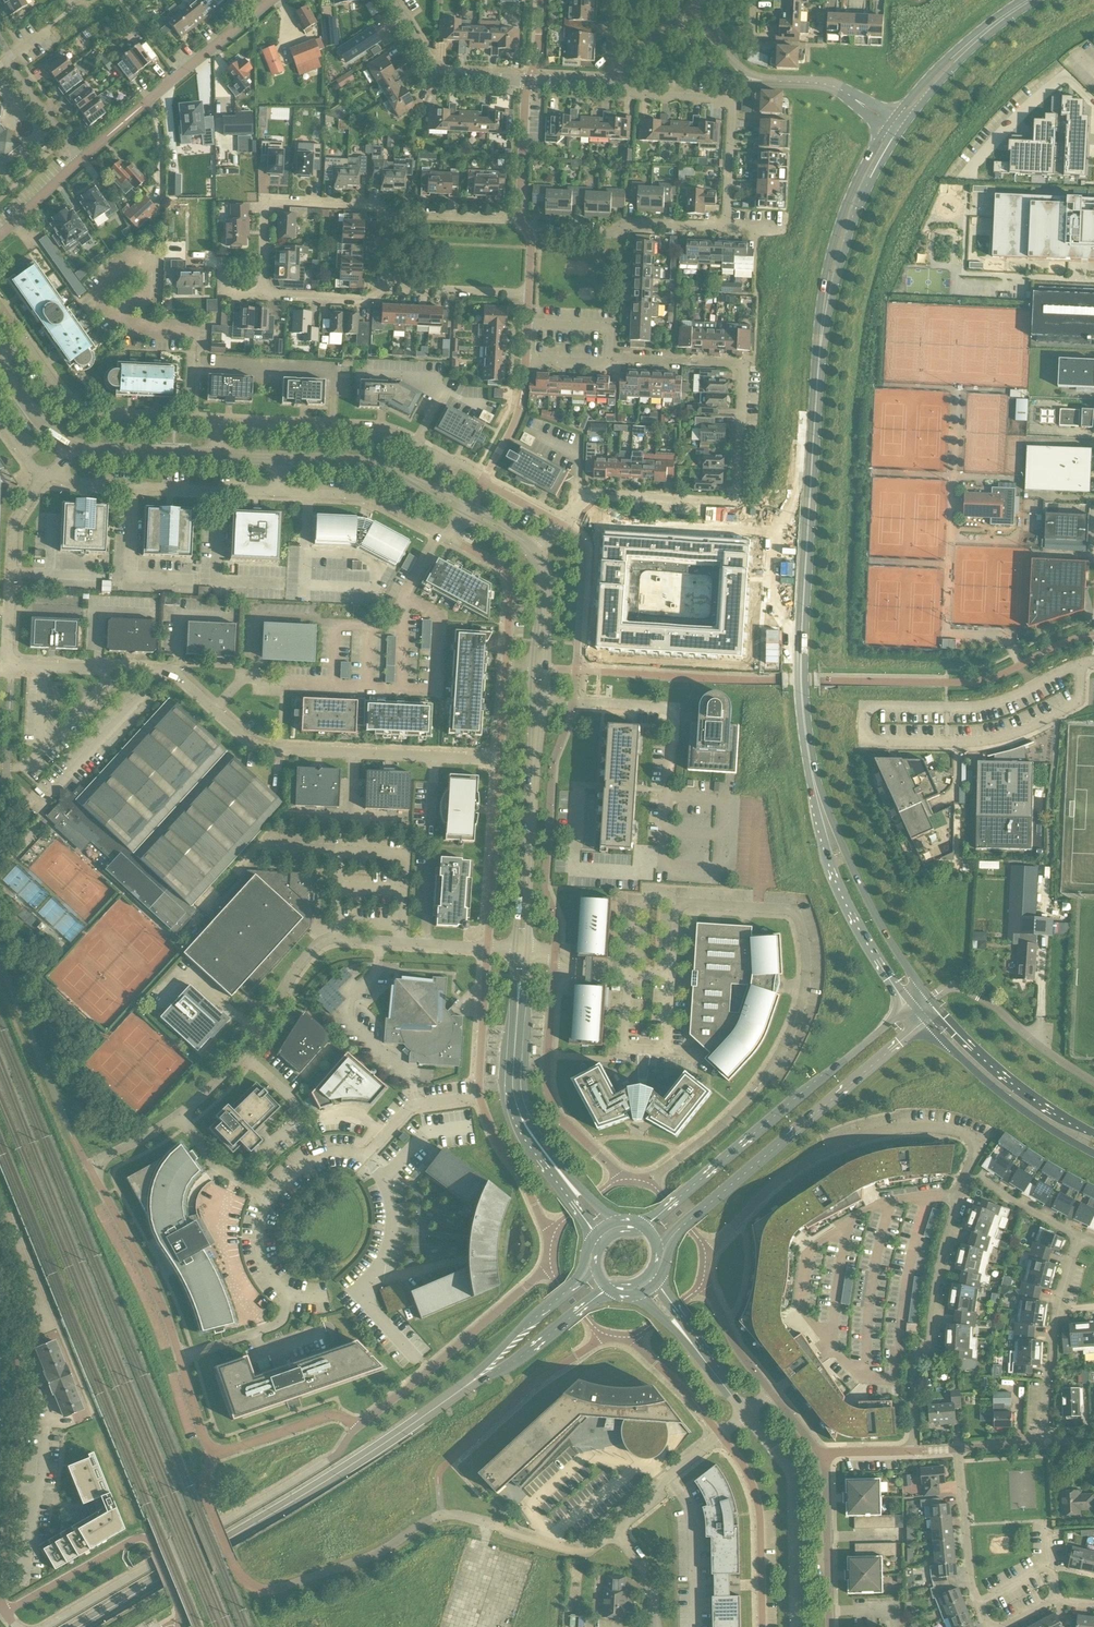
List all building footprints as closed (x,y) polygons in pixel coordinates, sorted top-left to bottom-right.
[(4,4),(11,15),(27,6),(24,0),(13,0),(4,4)] [(196,0),(190,0),(193,3),(187,8),(199,23),(209,15),(196,0)] [(209,15),(218,8),(217,6),(223,1),(222,0),(196,0),(209,15)] [(597,9),(598,0),(570,0),(570,8),(597,9)] [(774,1),(774,9),(783,9),(783,12),(781,12),(780,22),(801,23),(801,12),(804,12),(804,3),(802,3),(788,2),(774,1)] [(199,23),(187,8),(182,12),(175,4),(171,7),(190,30),(199,23)] [(190,30),(171,7),(168,10),(174,18),(168,23),(181,38),(190,30)] [(310,26),(316,23),(307,7),(294,14),(305,34),(313,30),(310,26)] [(565,19),(565,27),(583,28),(583,22),(597,22),(597,9),(570,8),(570,19),(565,19)] [(841,45),(843,16),(828,15),(827,44),(841,45)] [(843,16),(841,45),(855,45),(856,16),(843,16)] [(870,17),(856,16),(855,45),(868,46),(870,17)] [(870,17),(868,46),(882,47),(884,18),(870,17)] [(325,46),(337,45),(335,29),(330,29),(329,19),(322,19),(325,46)] [(459,41),(460,20),(440,19),(439,43),(446,44),(446,40),(459,41)] [(459,41),(458,54),(465,55),(466,46),(469,46),(469,48),(478,48),(479,28),(470,28),(471,21),(460,20),(459,41)] [(479,28),(478,48),(488,49),(488,47),(491,47),(491,56),(498,56),(498,49),(497,49),(498,29),(499,22),(479,21),(479,28)] [(776,34),(776,41),(800,42),(800,34),(809,34),(809,23),(801,23),(780,22),(780,34),(776,34)] [(163,28),(167,33),(172,28),(168,23),(163,28)] [(583,28),(565,27),(564,38),(569,39),(568,47),(595,48),(596,35),(583,34),(583,28)] [(519,30),(498,29),(497,49),(498,49),(511,50),(510,53),(518,54),(519,30)] [(86,42),(91,37),(87,32),(85,30),(80,34),(86,42)] [(371,30),(342,48),(350,61),(380,43),(371,30)] [(321,68),(318,58),(320,57),(318,51),(324,49),(320,38),(290,50),(300,76),(321,68)] [(129,52),(142,69),(151,62),(153,65),(159,61),(144,41),(129,52)] [(262,51),(272,76),(284,71),(274,47),(262,51)] [(378,47),(372,51),(375,55),(381,51),(378,47)] [(595,48),(568,47),(568,58),(563,58),(563,66),(581,67),(581,61),(595,62),(595,48)] [(778,48),(778,60),(777,69),(798,70),(799,63),(801,63),(802,64),(803,64),(803,63),(804,63),(805,62),(805,61),(805,56),(799,56),(799,49),(778,48)] [(752,50),(749,60),(767,66),(770,56),(752,50)] [(55,79),(72,66),(61,52),(41,67),(45,72),(48,70),(55,79)] [(142,69),(129,52),(115,63),(130,83),(136,78),(134,76),(142,69)] [(394,72),(388,61),(390,60),(386,54),(366,66),(377,83),(394,72)] [(104,66),(110,61),(107,57),(101,62),(104,66)] [(227,71),(235,81),(228,87),(236,97),(249,86),(244,80),(248,76),(246,73),(251,68),(245,60),(239,65),(237,62),(227,71)] [(115,67),(110,61),(104,66),(109,72),(115,67)] [(1036,71),(1044,83),(1055,76),(1047,63),(1036,71)] [(83,80),(72,66),(55,79),(62,88),(59,90),(63,95),(83,80)] [(400,68),(394,72),(377,83),(387,99),(404,89),(399,81),(398,82),(396,79),(404,74),(400,68)] [(349,74),(342,79),(346,85),(354,80),(349,74)] [(79,111),(97,98),(86,84),(66,99),(70,104),(73,102),(79,111)] [(404,89),(387,99),(398,117),(418,104),(414,98),(411,100),(404,89)] [(762,93),(762,95),(761,114),(782,115),(783,108),(789,108),(789,104),(789,103),(789,102),(788,102),(788,101),(787,101),(783,101),(783,94),(762,93)] [(102,94),(97,98),(79,111),(86,120),(84,122),(88,127),(108,112),(104,107),(109,103),(102,94)] [(994,162),(994,173),(995,173),(1000,173),(1086,177),(1089,117),(1083,117),(1084,101),(1073,100),(1073,98),(1052,97),(1051,115),(1045,115),(1045,121),(1034,120),(1033,142),(1022,142),(1023,136),(1012,136),(1011,141),(1009,141),(1008,152),(1011,152),(1010,163),(994,162)] [(213,145),(213,124),(202,125),(201,118),(200,105),(191,106),(191,103),(182,104),(183,107),(180,107),(183,127),(180,128),(182,145),(191,144),(190,135),(202,134),(203,146),(213,145)] [(449,104),(449,111),(448,131),(468,132),(469,112),(459,111),(459,113),(456,113),(456,104),(449,104)] [(478,112),(469,112),(468,132),(486,133),(487,113),(488,113),(488,106),(482,105),(481,114),(478,114),(478,112)] [(449,111),(436,110),(436,107),(429,107),(428,130),(448,131),(449,111)] [(487,113),(486,133),(506,134),(506,141),(511,141),(513,116),(508,116),(508,110),(501,110),(501,113),(488,113),(487,113)] [(571,110),(571,117),(570,137),(590,138),(591,118),(581,117),(581,119),(578,119),(578,110),(571,110)] [(591,118),(590,138),(609,139),(610,119),(611,119),(611,112),(604,111),(603,120),(600,120),(600,118),(591,118)] [(551,113),(551,118),(547,118),(545,143),(557,143),(560,140),(560,137),(570,137),(571,117),(558,116),(558,113),(551,113)] [(661,121),(660,142),(679,143),(681,122),(671,122),(671,124),(668,123),(668,115),(661,114),(661,121)] [(610,119),(609,139),(629,140),(630,116),(623,116),(623,119),(611,119),(610,119)] [(690,123),(681,122),(679,143),(699,144),(700,123),(700,116),(694,116),(693,125),(690,124),(690,123)] [(223,118),(224,136),(252,135),(252,117),(223,118)] [(661,121),(648,121),(648,117),(641,117),(640,141),(660,142),(661,121)] [(357,120),(355,126),(360,128),(363,122),(357,120)] [(699,144),(699,149),(719,150),(720,121),(713,121),(713,124),(700,123),(699,144)] [(761,121),(761,135),(790,136),(790,122),(761,121)] [(1,155),(4,158),(21,145),(8,128),(4,131),(0,126),(0,155),(1,155)] [(790,136),(761,135),(760,149),(789,150),(790,136)] [(251,136),(238,136),(238,153),(256,153),(256,141),(251,141),(251,136)] [(395,138),(387,137),(387,148),(395,148),(395,138)] [(262,142),(261,157),(268,157),(268,174),(270,174),(270,176),(279,176),(279,174),(282,175),(283,143),(262,142)] [(298,150),(297,175),(301,176),(301,178),(309,178),(309,176),(311,176),(312,161),(321,161),(322,145),(313,145),(313,151),(298,150)] [(394,163),(387,162),(383,158),(383,147),(372,146),(371,178),(381,178),(381,191),(393,192),(393,188),(394,163)] [(624,150),(624,160),(633,160),(633,150),(624,150)] [(760,153),(759,168),(788,169),(789,155),(760,153)] [(347,170),(346,186),(347,186),(358,187),(359,171),(366,171),(367,157),(359,157),(357,158),(347,158),(347,170)] [(325,158),(323,181),(324,181),(324,177),(335,177),(334,189),(346,189),(347,186),(346,186),(347,170),(347,159),(336,159),(325,158)] [(394,159),(394,163),(393,188),(405,189),(406,173),(412,173),(413,159),(406,159),(403,161),(402,160),(394,159)] [(131,166),(126,170),(119,162),(109,171),(116,179),(113,182),(125,195),(130,191),(129,190),(134,186),(136,189),(145,181),(131,166)] [(421,172),(420,196),(429,197),(430,194),(439,194),(440,173),(429,173),(430,168),(422,168),(421,172)] [(759,168),(758,181),(787,182),(788,169),(759,168)] [(450,174),(440,173),(439,194),(448,195),(448,198),(457,198),(458,174),(458,170),(451,169),(450,174)] [(468,175),(466,199),(476,199),(476,196),(485,197),(486,171),(468,170),(468,175)] [(505,172),(486,171),(485,197),(494,197),(494,200),(504,200),(505,177),(505,172)] [(758,181),(758,195),(787,196),(787,182),(758,181)] [(651,212),(652,189),(644,188),(645,183),(632,183),(631,201),(638,201),(638,211),(651,212)] [(659,189),(652,189),(651,212),(664,213),(664,202),(671,203),(671,200),(676,201),(677,187),(672,187),(672,185),(659,184),(659,189)] [(559,215),(560,192),(552,192),(553,187),(534,186),(533,204),(546,204),(546,215),(559,215)] [(560,192),(559,215),(572,216),(572,205),(579,206),(580,188),(568,187),(567,193),(560,192)] [(84,201),(81,204),(93,221),(105,213),(108,218),(118,211),(115,206),(106,192),(100,195),(95,188),(91,191),(90,189),(84,192),(86,194),(82,197),(84,201)] [(580,188),(579,206),(585,206),(585,217),(598,217),(599,194),(592,194),(592,189),(580,188)] [(599,194),(598,217),(611,218),(611,207),(625,208),(626,190),(607,189),(606,194),(599,194)] [(716,206),(717,192),(706,192),(706,190),(688,190),(687,214),(705,215),(705,206),(716,206)] [(787,196),(758,195),(757,209),(786,210),(787,196)] [(993,257),(1093,262),(1093,200),(996,195),(993,257)] [(144,196),(131,208),(127,204),(121,209),(124,215),(135,227),(155,208),(144,196)] [(246,236),(249,236),(248,205),(231,206),(231,221),(226,221),(227,246),(246,246),(246,236)] [(322,210),(307,209),(290,208),(289,214),(278,214),(277,238),(294,239),(295,216),(322,217),(322,210)] [(66,210),(59,214),(78,242),(81,247),(92,240),(72,211),(68,213),(66,210)] [(343,222),(342,233),(363,234),(364,225),(367,225),(367,212),(343,211),(343,215),(339,214),(339,222),(343,222)] [(53,221),(49,223),(55,232),(51,235),(58,245),(60,244),(65,251),(78,242),(59,214),(58,212),(51,217),(53,221)] [(128,227),(121,232),(125,237),(131,233),(128,227)] [(363,234),(342,233),(342,243),(337,243),(337,251),(365,253),(366,243),(363,243),(363,234)] [(636,235),(635,254),(655,255),(655,242),(650,242),(650,236),(636,235)] [(38,241),(78,298),(85,293),(45,236),(38,241)] [(680,249),(680,263),(679,269),(698,270),(699,263),(700,236),(695,236),(694,242),(687,242),(687,249),(680,249)] [(700,236),(699,263),(711,264),(711,243),(705,243),(705,236),(700,236)] [(718,244),(711,243),(711,264),(723,264),(724,237),(719,237),(718,244)] [(724,237),(723,264),(722,271),(734,271),(735,244),(729,244),(729,238),(724,237)] [(742,245),(735,244),(734,271),(753,272),(754,253),(747,252),(748,239),(742,238),(742,245)] [(276,253),(276,267),(298,268),(299,254),(305,255),(305,248),(284,247),(284,253),(276,253)] [(336,269),(340,270),(360,271),(362,271),(362,261),(365,261),(365,253),(337,251),(336,269)] [(655,255),(635,254),(634,266),(654,267),(655,255)] [(186,261),(171,261),(171,270),(177,270),(177,288),(178,288),(178,295),(192,295),(192,288),(202,288),(202,270),(186,270),(186,261)] [(29,270),(25,273),(25,272),(24,271),(23,271),(22,271),(21,271),(20,271),(20,272),(19,273),(19,274),(19,275),(20,276),(20,277),(16,279),(14,276),(7,281),(18,297),(37,324),(40,322),(44,327),(41,329),(59,355),(69,369),(73,366),(73,367),(75,368),(77,370),(78,370),(80,371),(81,371),(84,371),(85,371),(87,370),(88,370),(88,369),(89,369),(90,368),(91,368),(92,367),(92,366),(93,365),(93,364),(94,363),(94,362),(94,361),(94,360),(94,359),(94,358),(94,357),(94,356),(94,355),(93,354),(93,353),(92,352),(96,350),(68,310),(65,312),(62,307),(64,305),(34,262),(27,267),(29,270)] [(661,268),(654,267),(634,266),(634,279),(654,280),(661,280),(661,268)] [(298,268),(276,267),(275,280),(290,281),(290,287),(303,288),(304,268),(298,268)] [(306,267),(306,280),(314,279),(314,267),(306,267)] [(340,280),(336,280),(335,288),(364,289),(364,280),(361,280),(362,271),(360,271),(340,270),(340,280)] [(654,280),(634,279),(633,291),(653,292),(658,293),(659,289),(653,288),(654,280)] [(733,293),(733,284),(723,283),(722,293),(733,293)] [(733,284),(733,293),(743,294),(743,284),(733,284)] [(1032,336),(1037,337),(1037,342),(1091,345),(1091,339),(1093,339),(1093,290),(1039,287),(1039,292),(1034,292),(1032,336)] [(653,292),(633,291),(633,304),(652,305),(652,304),(653,292)] [(218,311),(218,299),(208,299),(208,311),(218,311)] [(633,304),(632,316),(652,317),(652,318),(657,318),(657,304),(652,304),(652,305),(633,304)] [(382,305),(382,312),(373,312),(372,331),(382,331),(387,326),(387,325),(394,325),(394,306),(382,305)] [(394,306),(394,325),(393,331),(405,332),(405,325),(406,306),(394,306)] [(406,306),(405,325),(417,326),(418,307),(406,306)] [(484,306),(483,325),(505,326),(506,307),(484,306)] [(418,307),(417,326),(429,327),(429,308),(418,307)] [(429,308),(429,327),(441,327),(440,334),(447,334),(448,311),(442,310),(442,308),(429,308)] [(253,330),(254,309),(241,309),(240,323),(233,323),(232,338),(245,339),(245,330),(253,330)] [(253,330),(254,330),(253,341),(266,341),(266,340),(273,340),(274,325),(267,325),(268,310),(254,309),(253,330)] [(317,342),(318,328),(310,328),(311,312),(294,311),(293,333),(304,334),(303,341),(317,342)] [(344,334),(345,314),(331,313),(330,329),(322,328),(322,333),(330,333),(329,342),(341,343),(342,334),(344,334)] [(345,314),(344,334),(357,335),(356,346),(368,346),(369,325),(358,325),(358,314),(345,314)] [(652,317),(632,316),(631,329),(651,330),(652,318),(652,317)] [(693,322),(693,329),(692,353),(697,353),(697,349),(703,349),(704,323),(693,322)] [(710,354),(715,354),(716,330),(716,323),(704,323),(703,349),(710,350),(710,354)] [(212,333),(229,333),(229,325),(213,324),(212,333)] [(726,350),(733,351),(732,355),(737,355),(739,324),(728,324),(727,330),(726,350)] [(751,325),(739,324),(737,355),(743,356),(743,351),(750,352),(751,331),(750,331),(751,325)] [(505,326),(483,325),(479,325),(478,336),(485,336),(484,347),(505,348),(506,326),(505,326)] [(680,348),(687,348),(687,353),(692,353),(693,329),(681,328),(680,348)] [(651,330),(631,329),(631,348),(645,348),(645,342),(650,342),(651,330)] [(727,330),(716,330),(715,354),(720,355),(720,350),(726,350),(727,330)] [(275,339),(275,354),(282,355),(283,340),(275,339)] [(212,344),(211,353),(224,353),(225,345),(212,344)] [(505,348),(484,347),(484,358),(504,359),(505,348)] [(452,367),(463,368),(464,358),(453,357),(452,367)] [(484,358),(477,358),(476,369),(483,369),(504,371),(504,359),(484,358)] [(1032,386),(1093,389),(1093,361),(1033,358),(1032,386)] [(172,390),(172,386),(174,386),(175,385),(176,385),(176,384),(176,383),(176,382),(176,381),(176,380),(175,379),(174,379),(173,379),(173,375),(177,375),(177,366),(117,363),(117,368),(116,368),(114,368),(112,369),(111,369),(110,370),(109,370),(108,371),(107,373),(106,373),(106,374),(105,375),(105,376),(105,377),(104,378),(104,379),(104,380),(104,381),(105,382),(105,383),(105,384),(106,385),(106,386),(107,387),(107,388),(108,389),(109,389),(110,390),(111,390),(113,391),(115,392),(116,392),(115,397),(133,397),(155,398),(176,399),(176,391),(172,390)] [(504,371),(483,369),(482,381),(503,382),(504,371)] [(639,398),(639,391),(640,372),(628,371),(628,374),(620,374),(619,401),(627,402),(628,397),(639,398)] [(640,372),(639,391),(639,398),(651,399),(652,372),(640,372)] [(663,373),(652,372),(651,399),(663,399),(663,398),(662,398),(663,373)] [(700,372),(699,392),(728,394),(728,381),(713,380),(713,373),(700,372)] [(662,398),(663,398),(674,399),(674,404),(681,404),(682,392),(682,377),(676,377),(676,374),(663,373),(662,398)] [(252,403),(253,377),(208,375),(207,401),(252,403)] [(549,396),(549,379),(550,376),(537,375),(537,381),(530,380),(530,395),(549,396)] [(598,378),(598,381),(597,398),(609,399),(608,406),(616,406),(617,385),(610,384),(610,379),(598,378)] [(324,406),(325,381),(283,379),(282,404),(294,405),(294,406),(300,407),(300,401),(306,402),(307,406),(324,406)] [(562,379),(549,379),(549,396),(561,397),(562,379)] [(573,380),(562,379),(561,397),(572,397),(573,380)] [(572,397),(573,397),(572,404),(585,404),(585,398),(586,380),(573,380),(572,397)] [(586,380),(585,398),(597,398),(598,381),(586,380)] [(386,382),(382,382),(360,381),(359,392),(357,392),(357,397),(359,397),(359,408),(379,409),(379,404),(387,405),(409,416),(421,395),(399,383),(398,386),(386,385),(386,382)] [(494,398),(502,398),(503,389),(494,389),(494,398)] [(728,394),(699,392),(699,393),(701,394),(701,407),(699,407),(699,408),(698,413),(719,414),(719,408),(727,408),(728,394)] [(1027,421),(1028,400),(1017,400),(1016,421),(1027,421)] [(462,441),(467,444),(469,438),(480,444),(483,437),(473,432),(477,424),(478,425),(479,423),(446,406),(433,430),(435,431),(435,430),(448,437),(452,438),(455,440),(459,441),(462,441)] [(1080,409),(1080,411),(1060,410),(1060,426),(1079,427),(1079,428),(1093,429),(1093,411),(1093,410),(1080,409)] [(489,423),(493,416),(484,411),(480,418),(489,423)] [(554,412),(551,421),(557,423),(558,420),(560,415),(554,412)] [(725,443),(726,426),(710,425),(710,418),(695,418),(695,429),(702,429),(701,442),(725,443)] [(607,425),(591,425),(591,433),(607,434),(607,425)] [(633,435),(638,435),(645,435),(645,433),(645,427),(638,426),(633,426),(633,432),(633,435)] [(531,446),(535,439),(525,434),(522,441),(531,446)] [(607,476),(607,458),(596,458),(597,444),(587,444),(586,472),(595,472),(594,478),(607,478),(607,476)] [(1092,450),(1027,446),(1025,477),(1025,490),(1090,493),(1092,450)] [(570,473),(522,447),(517,456),(513,453),(512,454),(511,453),(508,458),(509,459),(509,460),(514,462),(509,471),(517,476),(515,479),(520,482),(524,483),(529,485),(533,486),(537,486),(557,497),(565,482),(570,479),(574,477),(569,474),(570,473)] [(724,456),(709,455),(710,449),(709,449),(701,449),(699,448),(698,455),(704,455),(703,469),(724,470),(724,456)] [(620,451),(619,459),(618,476),(630,477),(631,459),(632,459),(632,452),(620,451)] [(656,456),(655,478),(655,481),(667,481),(667,476),(674,476),(675,454),(656,453),(656,456)] [(644,460),(643,477),(655,478),(656,456),(644,455),(644,460)] [(607,458),(607,476),(618,476),(619,459),(607,458)] [(631,459),(630,477),(643,477),(644,460),(632,459),(631,459)] [(695,477),(695,482),(695,490),(714,491),(715,483),(723,484),(724,470),(703,469),(703,470),(700,470),(699,478),(695,477)] [(1014,526),(1016,489),(999,488),(992,488),(992,494),(973,494),(970,497),(969,514),(972,517),(991,518),(990,525),(992,525),(994,527),(997,525),(1014,526)] [(758,501),(758,526),(771,527),(772,502),(758,501)] [(62,503),(61,533),(60,552),(106,554),(108,505),(91,505),(88,505),(89,502),(81,502),(82,504),(79,504),(62,503)] [(145,507),(144,533),(143,556),(191,558),(194,509),(145,507)] [(281,514),(260,513),(232,511),(230,560),(279,562),(281,514)] [(1088,516),(1046,514),(1045,540),(1087,542),(1087,543),(1088,543),(1089,514),(1088,514),(1088,516)] [(316,515),(315,525),(314,544),(354,546),(356,549),(360,548),(395,567),(409,541),(373,522),(372,524),(368,522),(367,521),(368,517),(363,515),(362,520),(360,519),(356,519),(356,517),(316,515)] [(750,563),(752,532),(606,523),(604,553),(600,618),(598,650),(630,652),(679,656),(683,656),(721,658),(736,659),(743,660),(750,563)] [(409,572),(417,558),(409,554),(401,568),(409,572)] [(1087,563),(1032,560),(1029,629),(1063,618),(1063,617),(1084,610),(1087,563)] [(353,561),(352,571),(362,571),(362,562),(353,561)] [(432,564),(421,585),(488,621),(491,585),(447,561),(445,565),(438,561),(435,565),(432,564)] [(111,592),(112,582),(102,582),(102,592),(111,592)] [(199,588),(198,597),(210,597),(210,588),(199,588)] [(180,606),(180,598),(165,598),(164,605),(180,606)] [(79,621),(51,619),(32,618),(30,648),(77,650),(79,621)] [(154,621),(128,620),(111,619),(111,620),(109,622),(108,622),(107,649),(109,651),(136,653),(153,653),(155,651),(156,651),(157,624),(156,624),(154,622),(154,621)] [(431,620),(422,620),(421,650),(431,650),(431,620)] [(215,658),(217,658),(224,659),(224,657),(234,657),(236,625),(188,622),(186,655),(215,656),(215,658)] [(265,626),(264,649),(264,658),(265,658),(270,661),(270,659),(276,659),(312,661),(314,628),(265,626)] [(492,633),(455,631),(448,734),(481,736),(486,653),(483,653),(483,642),(487,642),(492,633)] [(387,637),(386,666),(395,666),(396,637),(387,637)] [(956,640),(943,640),(942,649),(956,650),(956,640)] [(350,662),(341,662),(340,679),(349,679),(350,662)] [(395,667),(386,667),(386,683),(395,683),(395,667)] [(161,699),(165,695),(161,691),(157,695),(161,699)] [(731,725),(732,709),(732,708),(732,706),(731,704),(730,702),(729,700),(728,698),(726,696),(724,695),(721,694),(720,694),(717,693),(714,693),(712,694),(709,695),(707,696),(706,697),(705,698),(704,700),(703,701),(702,703),(701,705),(701,707),(700,723),(692,723),(688,771),(736,774),(739,726),(731,725)] [(61,802),(55,808),(47,817),(79,847),(87,838),(113,862),(105,870),(176,935),(197,911),(192,906),(285,805),(169,698),(85,790),(80,785),(73,793),(68,789),(65,793),(60,789),(56,794),(60,798),(59,800),(61,802)] [(302,717),(301,731),(356,734),(356,725),(366,726),(366,731),(374,731),(374,735),(430,737),(432,705),(364,702),(364,706),(357,706),(357,701),(303,699),(302,711),(294,711),(294,717),(302,717)] [(627,726),(610,725),(606,787),(602,849),(634,851),(634,837),(631,836),(634,789),(637,741),(641,741),(641,727),(627,726)] [(978,762),(977,817),(976,847),(1032,848),(1033,763),(1030,763),(1024,746),(1015,750),(1016,752),(1011,754),(1010,751),(995,755),(995,762),(978,762)] [(944,860),(945,860),(954,860),(955,802),(954,802),(954,803),(951,803),(951,807),(934,815),(931,809),(933,808),(931,802),(928,803),(927,801),(940,795),(933,779),(937,778),(933,770),(929,772),(924,760),(875,760),(886,784),(883,786),(886,792),(889,791),(912,841),(909,843),(912,850),(916,848),(924,867),(942,859),(943,860),(944,860)] [(297,768),(296,776),(289,776),(288,806),(316,807),(318,766),(316,769),(297,768)] [(318,766),(316,807),(339,808),(340,770),(321,769),(318,766)] [(387,810),(389,770),(383,770),(383,771),(367,771),(365,809),(387,810)] [(394,770),(389,770),(387,810),(409,811),(410,773),(394,772),(394,770)] [(478,776),(449,775),(448,791),(445,791),(444,793),(443,796),(442,799),(441,801),(440,804),(440,807),(440,810),(440,813),(441,816),(441,818),(442,821),(443,824),(446,824),(445,840),(474,842),(475,826),(476,826),(476,823),(477,820),(477,819),(477,817),(478,814),(475,814),(475,811),(478,809),(476,807),(476,805),(478,805),(478,802),(478,800),(478,798),(478,796),(478,793),(477,793),(478,776)] [(43,833),(49,827),(45,824),(39,830),(43,833)] [(468,927),(468,926),(468,925),(468,924),(467,923),(466,922),(465,922),(465,918),(469,918),(472,870),(468,870),(469,866),(465,862),(461,861),(461,860),(440,858),(439,868),(436,868),(432,916),(436,916),(436,926),(456,927),(457,926),(461,926),(461,927),(461,928),(462,929),(463,930),(464,930),(465,930),(466,930),(467,929),(468,928),(468,927)] [(1012,875),(1007,944),(1018,945),(1019,934),(1037,935),(1039,935),(1040,915),(1036,915),(1038,876),(1038,868),(1012,867),(1012,875)] [(240,988),(248,996),(310,928),(314,875),(247,870),(206,915),(213,921),(183,953),(231,997),(240,988)] [(590,985),(592,958),(608,959),(612,899),(579,896),(576,945),(579,945),(579,957),(587,957),(585,984),(590,985)] [(753,927),(750,927),(698,924),(695,972),(693,971),(693,976),(692,977),(691,977),(690,978),(690,979),(690,980),(691,981),(691,982),(692,982),(693,982),(692,987),(694,987),(690,1036),(710,1054),(705,1060),(729,1082),(754,1056),(759,1049),(763,1044),(766,1037),(769,1030),(781,996),(777,995),(780,988),(781,988),(782,988),(782,987),(783,987),(783,986),(783,985),(783,984),(783,983),(782,983),(781,983),(780,982),(780,976),(783,975),(781,934),(753,936),(753,927)] [(1018,945),(1016,979),(1034,980),(1036,946),(1018,945)] [(344,967),(329,982),(313,997),(331,1014),(346,999),(338,991),(352,976),(344,967)] [(462,1026),(462,1016),(452,1015),(449,1010),(451,1008),(450,1008),(446,1012),(444,1011),(446,978),(432,977),(432,980),(400,978),(400,981),(394,981),(393,987),(390,987),(388,1018),(385,1018),(384,1043),(406,1044),(407,1046),(402,1050),(403,1051),(404,1049),(409,1054),(409,1063),(415,1064),(415,1063),(417,1061),(419,1063),(419,1064),(459,1067),(461,1029),(459,1028),(461,1026),(462,1026)] [(570,1044),(603,1046),(606,986),(590,985),(585,984),(577,984),(576,996),(573,996),(570,1044)] [(221,1014),(220,1013),(190,985),(160,1017),(197,1052),(210,1038),(208,1037),(224,1019),(220,1016),(221,1014)] [(303,1013),(278,1054),(300,1073),(331,1037),(309,1018),(303,1013)] [(385,1088),(386,1089),(387,1088),(347,1053),(311,1093),(319,1109),(326,1107),(332,1105),(332,1104),(331,1100),(333,1100),(334,1105),(339,1104),(338,1099),(340,1099),(341,1103),(346,1103),(348,1103),(354,1103),(356,1103),(361,1103),(363,1104),(365,1104),(370,1105),(385,1088)] [(618,1096),(601,1064),(575,1079),(572,1080),(599,1130),(624,1122),(624,1121),(628,1115),(633,1112),(635,1121),(644,1122),(647,1113),(651,1117),(654,1124),(677,1138),(713,1093),(686,1072),(664,1100),(655,1092),(655,1091),(645,1087),(642,1084),(640,1087),(629,1089),(629,1090),(618,1096)] [(263,1090),(256,1083),(228,1109),(226,1106),(215,1117),(217,1120),(208,1129),(232,1154),(241,1145),(250,1153),(262,1141),(254,1133),(280,1108),(265,1092),(263,1090)] [(404,1142),(408,1137),(404,1133),(399,1138),(404,1142)] [(1002,1180),(1019,1156),(1025,1148),(1006,1134),(999,1142),(1010,1150),(1005,1157),(1001,1154),(989,1171),(995,1175),(996,1173),(1003,1178),(1002,1180)] [(756,1276),(752,1294),(748,1308),(740,1322),(763,1349),(765,1346),(792,1381),(804,1396),(836,1442),(838,1432),(840,1434),(843,1435),(845,1436),(848,1436),(851,1437),(856,1438),(859,1438),(860,1438),(869,1438),(897,1435),(895,1409),(893,1409),(893,1402),(859,1402),(860,1411),(851,1407),(851,1406),(851,1405),(851,1404),(850,1404),(849,1404),(848,1404),(848,1405),(847,1406),(844,1403),(845,1397),(825,1367),(821,1361),(803,1334),(794,1340),(785,1328),(784,1326),(783,1324),(782,1322),(781,1320),(781,1318),(781,1316),(781,1314),(781,1312),(782,1310),(782,1309),(783,1307),(787,1292),(789,1277),(790,1262),(790,1247),(790,1246),(791,1244),(791,1242),(792,1240),(793,1239),(793,1237),(795,1236),(796,1234),(797,1235),(798,1235),(799,1235),(800,1235),(800,1234),(801,1233),(801,1232),(800,1231),(800,1230),(807,1226),(808,1230),(863,1201),(864,1189),(877,1183),(878,1185),(946,1176),(946,1174),(951,1174),(954,1147),(942,1148),(941,1143),(873,1152),(874,1156),(869,1158),(864,1160),(854,1163),(847,1167),(841,1171),(834,1175),(813,1190),(793,1200),(794,1202),(783,1210),(782,1207),(753,1227),(755,1237),(757,1247),(757,1257),(756,1276)] [(224,1332),(223,1327),(233,1324),(227,1302),(223,1291),(213,1270),(203,1251),(209,1247),(195,1221),(186,1226),(185,1222),(183,1215),(182,1211),(182,1207),(182,1203),(182,1199),(183,1195),(184,1191),(186,1188),(188,1184),(190,1182),(192,1179),(197,1174),(199,1172),(193,1163),(197,1160),(191,1151),(187,1154),(180,1145),(169,1155),(127,1178),(150,1221),(153,1232),(159,1243),(173,1265),(180,1276),(189,1294),(196,1312),(202,1332),(213,1329),(214,1334),(224,1332)] [(1028,1150),(1025,1148),(1019,1156),(1023,1159),(1028,1150)] [(495,1256),(492,1257),(492,1247),(494,1236),(496,1226),(498,1228),(501,1219),(505,1209),(509,1200),(442,1149),(424,1172),(477,1212),(474,1219),(473,1227),(471,1235),(470,1243),(470,1251),(470,1259),(470,1266),(409,1292),(421,1319),(498,1286),(496,1276),(495,1266),(495,1256)] [(1028,1150),(1023,1159),(1030,1163),(1025,1170),(1021,1167),(1009,1185),(1015,1188),(1016,1186),(1024,1191),(1023,1193),(1039,1169),(1044,1160),(1028,1150)] [(1044,1160),(1039,1169),(1043,1171),(1048,1162),(1044,1160)] [(261,1177),(268,1169),(259,1161),(252,1169),(261,1177)] [(1048,1162),(1043,1171),(1050,1175),(1046,1183),(1041,1180),(1030,1198),(1036,1201),(1037,1199),(1045,1203),(1044,1205),(1044,1206),(1059,1181),(1064,1172),(1048,1162)] [(1068,1173),(1064,1172),(1059,1181),(1063,1183),(1068,1173)] [(1068,1173),(1063,1183),(1070,1186),(1066,1194),(1061,1191),(1052,1210),(1058,1213),(1059,1211),(1067,1215),(1066,1217),(1080,1191),(1085,1182),(1068,1173)] [(1085,1182),(1080,1191),(1084,1193),(1088,1184),(1085,1182)] [(1084,1193),(1091,1197),(1088,1204),(1082,1202),(1074,1221),(1080,1224),(1081,1221),(1089,1225),(1088,1227),(1088,1228),(1093,1216),(1093,1187),(1088,1184),(1084,1193)] [(1052,1208),(1057,1197),(1052,1194),(1047,1205),(1052,1208)] [(971,1209),(968,1218),(999,1228),(1002,1217),(1007,1218),(1011,1206),(1004,1202),(1002,1208),(984,1201),(981,1209),(975,1207),(974,1210),(971,1209)] [(941,1211),(933,1208),(924,1236),(932,1239),(941,1211)] [(999,1228),(968,1218),(966,1226),(968,1227),(967,1230),(973,1232),(971,1240),(994,1246),(994,1247),(998,1248),(1000,1241),(995,1239),(999,1228)] [(1035,1242),(1032,1250),(1049,1256),(1051,1248),(1059,1251),(1059,1249),(1062,1250),(1065,1242),(1062,1241),(1063,1239),(1052,1235),(1053,1233),(1041,1228),(1036,1242),(1035,1242)] [(994,1246),(971,1240),(969,1247),(963,1245),(962,1249),(959,1248),(957,1257),(989,1264),(991,1253),(992,1253),(994,1247),(994,1246)] [(1030,1259),(1027,1271),(1054,1278),(1056,1267),(1054,1267),(1054,1265),(1046,1263),(1049,1256),(1032,1250),(1029,1259),(1030,1259)] [(274,1264),(280,1262),(278,1256),(272,1258),(274,1264)] [(989,1264),(957,1257),(955,1265),(958,1266),(957,1269),(963,1271),(962,1279),(982,1282),(990,1284),(991,1277),(986,1276),(989,1264)] [(847,1267),(841,1304),(850,1305),(856,1269),(847,1267)] [(1023,1282),(1022,1291),(1039,1294),(1040,1287),(1048,1289),(1049,1287),(1051,1288),(1054,1278),(1027,1271),(1024,1282),(1023,1282)] [(918,1322),(924,1274),(913,1273),(907,1321),(918,1322)] [(1003,1276),(1001,1285),(1010,1288),(1012,1278),(1003,1276)] [(982,1282),(962,1279),(960,1286),(954,1285),(953,1288),(951,1288),(949,1297),(978,1301),(979,1289),(980,1289),(982,1282)] [(379,1291),(389,1315),(410,1307),(400,1283),(379,1291)] [(1021,1300),(1019,1311),(1046,1315),(1048,1305),(1045,1304),(1045,1303),(1037,1302),(1039,1294),(1022,1291),(1020,1300),(1021,1300)] [(978,1301),(949,1297),(948,1306),(951,1306),(950,1309),(957,1310),(956,1318),(975,1320),(975,1312),(976,1312),(978,1301)] [(1046,1315),(1019,1311),(1017,1323),(1016,1323),(1016,1332),(1033,1333),(1034,1326),(1042,1327),(1042,1326),(1045,1326),(1046,1315)] [(975,1320),(956,1318),(955,1325),(949,1325),(949,1329),(946,1329),(946,1337),(973,1339),(973,1338),(973,1327),(974,1327),(975,1320)] [(1082,1323),(1084,1350),(1084,1354),(1093,1354),(1093,1324),(1093,1322),(1082,1323)] [(907,1323),(907,1332),(918,1332),(918,1324),(907,1323)] [(1071,1334),(1065,1335),(1063,1335),(1064,1352),(1073,1352),(1073,1351),(1084,1350),(1082,1323),(1072,1323),(1072,1326),(1070,1326),(1071,1334)] [(1033,1333),(1016,1332),(1015,1341),(1016,1341),(1015,1352),(1043,1354),(1043,1343),(1040,1343),(1040,1341),(1032,1341),(1033,1333)] [(973,1339),(946,1337),(945,1346),(948,1346),(947,1350),(954,1350),(954,1358),(961,1358),(961,1369),(977,1369),(978,1351),(977,1351),(977,1338),(973,1338),(973,1339)] [(254,1376),(252,1372),(246,1356),(231,1361),(214,1367),(215,1370),(232,1420),(382,1368),(371,1357),(368,1358),(364,1354),(368,1353),(356,1341),(342,1346),(254,1376)] [(65,1365),(55,1342),(43,1347),(37,1349),(46,1373),(45,1373),(49,1383),(53,1394),(54,1393),(64,1416),(83,1409),(73,1386),(65,1365)] [(1009,1364),(1009,1372),(1009,1373),(1031,1374),(1031,1366),(1039,1366),(1039,1364),(1042,1364),(1043,1354),(1015,1352),(1011,1352),(1010,1364),(1009,1364)] [(629,1389),(617,1389),(605,1387),(593,1385),(582,1381),(480,1474),(499,1494),(507,1487),(505,1485),(511,1480),(514,1482),(515,1481),(521,1487),(586,1418),(588,1419),(591,1415),(608,1416),(606,1426),(614,1427),(615,1417),(627,1418),(626,1420),(626,1422),(625,1425),(625,1427),(624,1429),(624,1432),(624,1434),(625,1437),(625,1439),(626,1441),(627,1443),(628,1446),(630,1448),(631,1449),(632,1451),(634,1452),(636,1453),(637,1454),(639,1455),(641,1456),(643,1456),(645,1456),(647,1456),(649,1456),(651,1456),(653,1455),(654,1454),(656,1453),(658,1452),(659,1451),(661,1450),(662,1448),(663,1447),(664,1445),(665,1443),(666,1441),(667,1439),(667,1436),(667,1434),(667,1432),(666,1426),(665,1425),(665,1423),(685,1425),(654,1386),(642,1388),(629,1389)] [(1083,1405),(1083,1389),(1063,1389),(1064,1417),(1067,1416),(1067,1419),(1077,1419),(1077,1416),(1080,1416),(1080,1405),(1083,1405)] [(951,1391),(952,1404),(929,1406),(930,1422),(944,1421),(944,1425),(956,1424),(955,1409),(962,1409),(961,1390),(951,1391)] [(994,1393),(994,1413),(994,1428),(1012,1428),(1012,1412),(1011,1412),(1011,1393),(994,1393)] [(94,1456),(67,1467),(83,1504),(95,1499),(103,1514),(43,1549),(55,1569),(124,1530),(94,1456)] [(734,1514),(738,1513),(737,1510),(737,1506),(735,1500),(734,1497),(733,1493),(730,1487),(727,1481),(724,1475),(721,1470),(717,1465),(695,1482),(699,1487),(700,1489),(702,1493),(704,1496),(705,1499),(707,1503),(708,1505),(703,1508),(704,1511),(705,1516),(706,1518),(706,1523),(707,1527),(707,1530),(707,1535),(707,1538),(712,1538),(712,1575),(715,1575),(716,1575),(722,1575),(730,1575),(740,1574),(739,1526),(735,1526),(734,1514)] [(922,1469),(922,1471),(920,1471),(918,1474),(919,1476),(920,1477),(922,1478),(923,1485),(924,1485),(925,1496),(939,1494),(939,1486),(938,1487),(937,1483),(945,1483),(944,1476),(947,1475),(946,1469),(944,1469),(943,1467),(922,1469)] [(875,1516),(882,1516),(881,1479),(846,1479),(846,1493),(843,1493),(843,1503),(847,1503),(847,1517),(855,1516),(862,1516),(868,1516),(875,1516)] [(1093,1510),(1093,1500),(1093,1494),(1083,1495),(1084,1496),(1080,1497),(1079,1491),(1061,1492),(1062,1515),(1081,1515),(1080,1510),(1093,1510)] [(941,1505),(941,1498),(921,1500),(921,1508),(924,1507),(926,1519),(932,1518),(951,1516),(949,1504),(941,1505)] [(951,1516),(932,1518),(933,1530),(952,1528),(951,1516)] [(952,1528),(933,1530),(935,1541),(953,1540),(952,1528)] [(954,1551),(953,1540),(935,1541),(936,1553),(954,1551)] [(1085,1551),(1074,1548),(1074,1546),(1066,1544),(1067,1559),(1070,1561),(1069,1566),(1081,1569),(1085,1551)] [(955,1563),(954,1551),(936,1553),(937,1565),(955,1563)] [(1081,1569),(1093,1571),(1093,1566),(1093,1553),(1085,1551),(1081,1569)] [(862,1557),(856,1557),(848,1557),(848,1571),(845,1571),(845,1580),(848,1580),(849,1594),(883,1593),(883,1556),(876,1556),(869,1557),(862,1557)] [(955,1563),(937,1565),(930,1566),(932,1578),(934,1588),(950,1583),(949,1576),(956,1575),(956,1576),(955,1563)] [(730,1574),(715,1575),(715,1586),(715,1597),(731,1596),(731,1585),(730,1574)] [(625,1618),(627,1590),(624,1590),(625,1578),(608,1577),(608,1589),(605,1589),(604,1608),(606,1608),(606,1617),(614,1618),(615,1620),(617,1621),(619,1621),(621,1620),(622,1618),(625,1618)] [(950,1583),(934,1588),(931,1588),(933,1599),(935,1598),(939,1609),(963,1600),(958,1588),(957,1588),(957,1589),(952,1591),(950,1583)] [(715,1597),(713,1597),(713,1626),(741,1626),(741,1596),(731,1596),(715,1597)] [(967,1611),(963,1600),(939,1609),(943,1620),(944,1620),(967,1611)] [(944,1620),(947,1626),(958,1626),(971,1622),(967,1611),(944,1620)] [(1049,1626),(1063,1626),(1056,1615),(1057,1614),(1056,1614),(1045,1620),(1049,1626)] [(1070,1626),(1089,1626),(1090,1618),(1078,1616),(1077,1617),(1078,1617),(1078,1620),(1071,1619),(1070,1626)]
